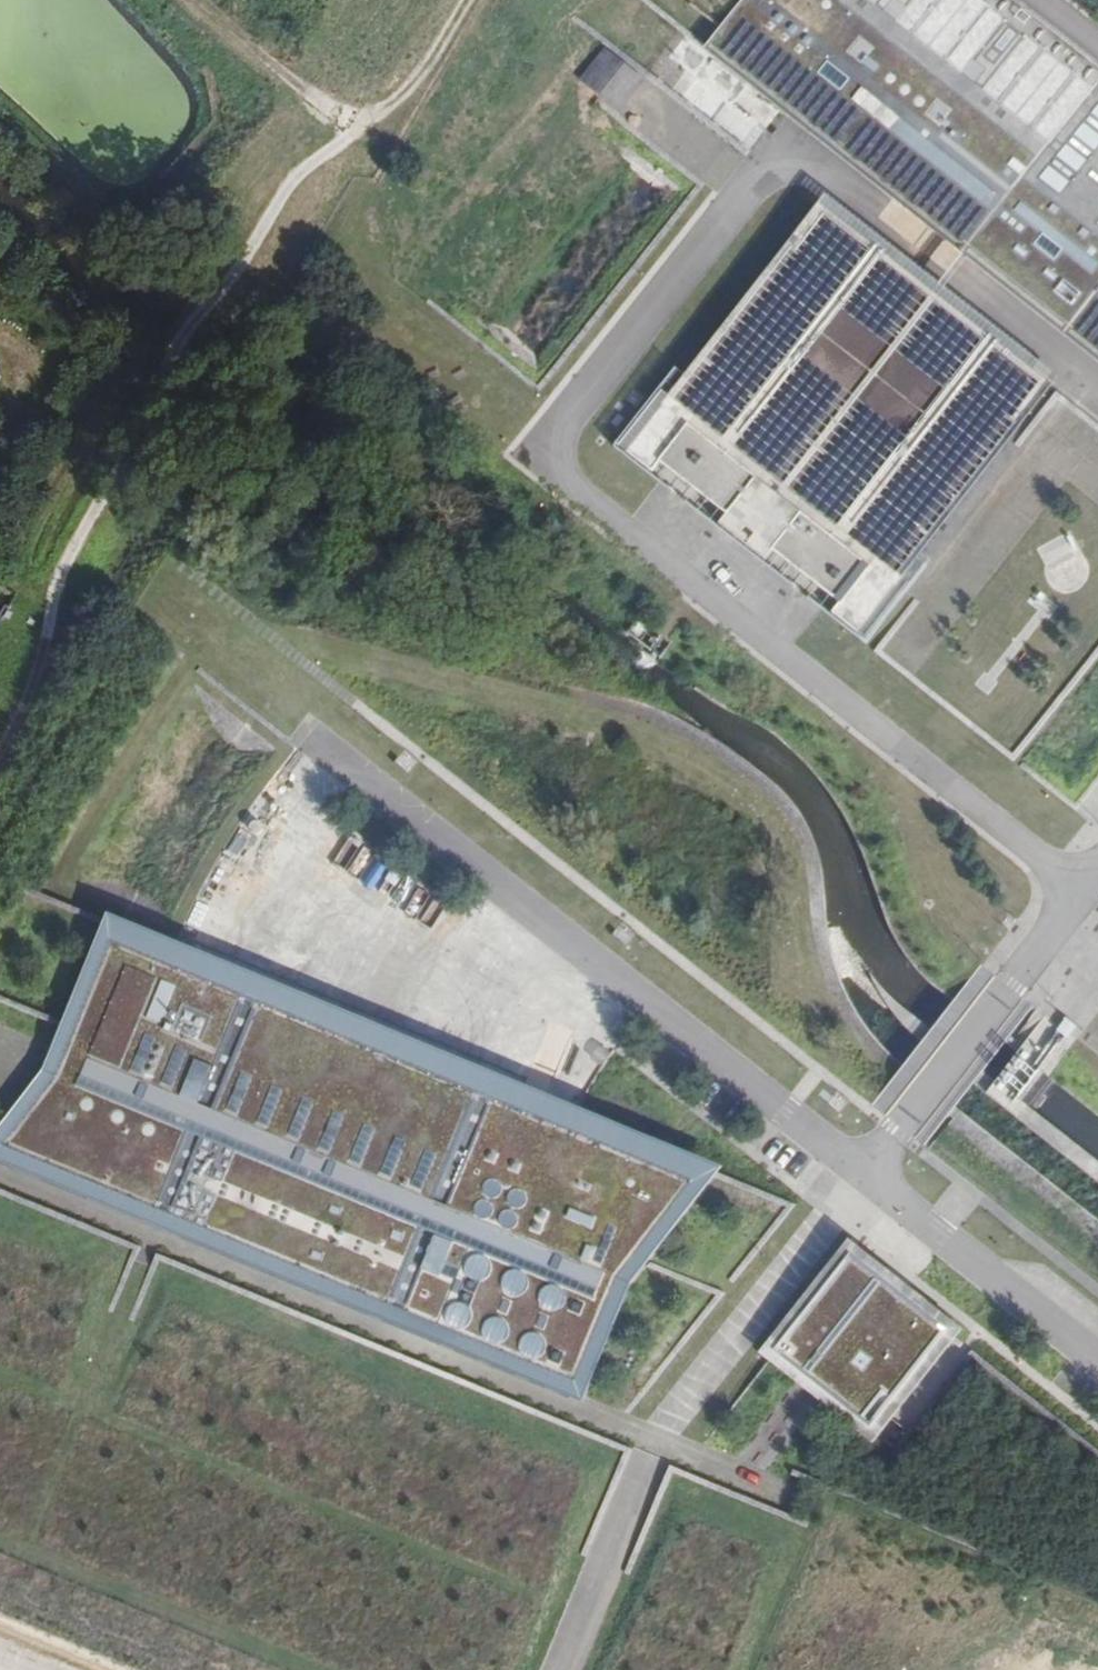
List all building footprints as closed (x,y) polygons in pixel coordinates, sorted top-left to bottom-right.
[(1012,0),(747,0),(708,49),(1097,354),(1097,67),(1012,0)] [(602,49),(577,87),(657,140),(661,140),(669,128),(722,127),(602,49)] [(868,562),(690,425),(662,462),(729,513),(721,523),(766,558),(774,547),(840,598),(868,562)] [(317,839),(335,848),(342,833),(324,824),(317,839)] [(115,946),(70,1055),(0,1150),(0,1152),(571,1387),(616,1278),(690,1182),(115,946)] [(1039,1137),(1097,1182),(1097,1166),(1047,1126),(1039,1137)] [(951,1325),(845,1243),(761,1351),(867,1433),(951,1325)]
